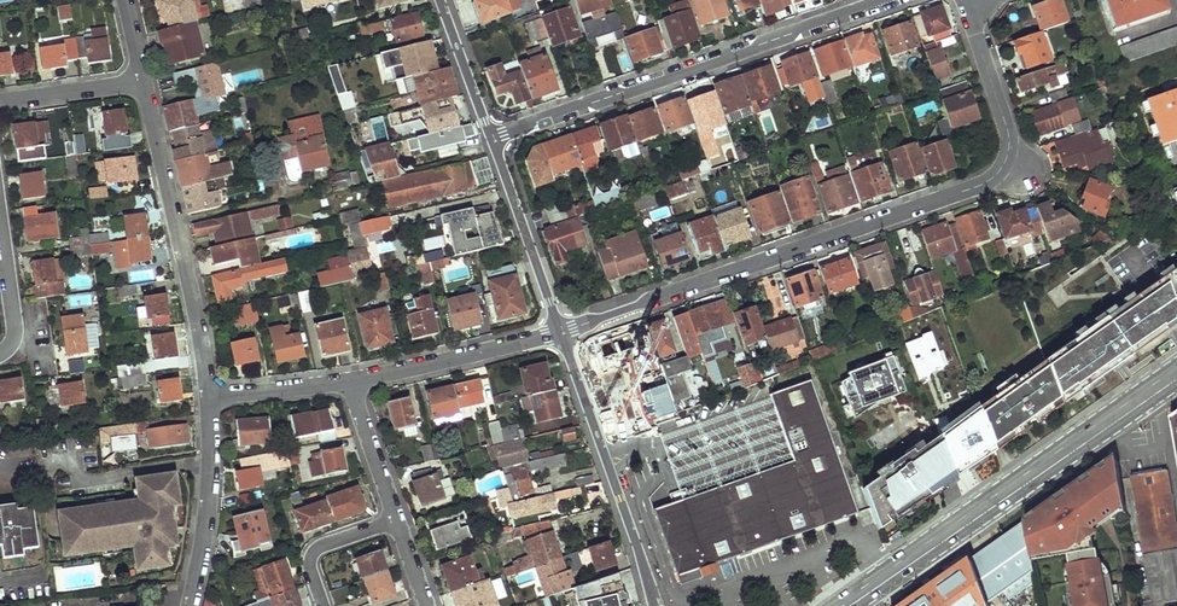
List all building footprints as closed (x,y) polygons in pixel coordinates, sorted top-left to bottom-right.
[(160,12),(166,11),(169,28),(194,21),(198,20),(192,0),(157,0),(160,12)] [(198,20),(208,17),(205,6),(198,7),(197,0),(192,0),(198,20)] [(304,8),(336,0),(302,0),(304,8)] [(512,0),(476,0),(472,1),(480,23),(516,12),(512,0)] [(539,9),(552,5),(550,0),(540,0),(536,1),(539,9)] [(609,0),(580,0),(575,2),(579,14),(611,4),(609,0)] [(691,1),(699,25),(725,16),(720,0),(692,0),(691,1)] [(749,15),(760,11),(757,4),(756,0),(732,0),(737,15),(748,12),(749,15)] [(757,4),(760,11),(762,18),(781,11),(780,8),(777,0),(756,0),(757,4)] [(789,0),(777,0),(780,8),(790,5),(789,0)] [(1059,0),(1033,10),(1041,33),(1068,23),(1059,0)] [(1114,30),(1167,12),(1163,0),(1103,0),(1114,30)] [(255,6),(257,14),(266,11),(264,3),(262,3),(255,6)] [(58,5),(58,20),(71,20),(70,4),(58,5)] [(953,36),(944,7),(923,14),(920,6),(909,10),(922,47),(953,36)] [(579,36),(569,10),(542,19),(549,37),(552,47),(579,36)] [(697,41),(688,12),(656,22),(659,31),(666,51),(697,41)] [(391,20),(396,44),(422,37),(416,14),(391,20)] [(1085,26),(1083,18),(1076,20),(1079,28),(1085,26)] [(388,19),(354,27),(355,31),(359,30),(360,35),(389,28),(388,19)] [(525,25),(532,43),(549,37),(542,19),(525,25)] [(169,28),(158,30),(161,42),(166,41),(171,62),(202,54),(194,21),(169,28)] [(909,24),(882,33),(890,56),(918,48),(909,24)] [(75,37),(78,57),(86,56),(87,63),(109,60),(105,27),(91,30),(93,41),(84,41),(84,36),(75,37)] [(306,27),(290,31),(292,40),(309,35),(306,27)] [(1120,46),(1126,64),(1176,46),(1176,28),(1120,46)] [(626,39),(634,61),(666,51),(659,31),(653,33),(652,30),(626,39)] [(878,59),(868,33),(844,42),(852,67),(878,59)] [(40,47),(43,69),(65,66),(64,59),(78,57),(75,37),(62,39),(62,44),(40,47)] [(1041,37),(1015,46),(1019,58),(1023,57),(1028,71),(1050,62),(1041,37)] [(850,67),(841,42),(814,51),(823,76),(850,67)] [(924,48),(935,80),(933,80),(937,92),(951,87),(937,43),(924,48)] [(540,47),(526,53),(529,60),(543,54),(540,47)] [(12,73),(8,52),(0,53),(0,74),(12,73)] [(555,87),(544,54),(543,54),(529,60),(518,65),(530,98),(541,94),(541,91),(555,87)] [(816,77),(808,54),(780,63),(788,86),(816,77)] [(373,55),(327,67),(337,95),(351,92),(352,92),(349,83),(343,85),(341,77),(376,67),(373,55)] [(497,60),(485,64),(496,94),(507,91),(511,93),(516,104),(529,99),(516,67),(502,72),(497,60)] [(436,61),(416,66),(418,75),(438,70),(436,61)] [(1061,66),(1019,81),(1023,93),(1048,84),(1049,90),(1060,87),(1058,77),(1063,75),(1061,66)] [(770,67),(742,76),(751,101),(779,91),(770,67)] [(176,71),(177,80),(192,76),(190,68),(176,71)] [(449,68),(413,77),(417,91),(452,80),(449,68)] [(199,77),(201,85),(217,81),(216,73),(199,77)] [(239,75),(239,83),(257,82),(256,73),(239,75)] [(388,73),(380,75),(382,84),(390,82),(388,73)] [(749,106),(739,77),(715,85),(725,115),(728,113),(748,106),(749,106)] [(197,99),(163,108),(168,131),(171,130),(196,124),(197,124),(195,114),(218,108),(216,102),(226,99),(222,79),(217,81),(201,85),(200,85),(202,92),(195,94),(197,99)] [(417,91),(421,106),(457,96),(452,80),(417,91)] [(837,102),(829,80),(820,84),(827,105),(837,102)] [(978,120),(965,84),(938,93),(951,130),(978,120)] [(1065,91),(1052,95),(1055,104),(1069,99),(1065,91)] [(233,94),(238,114),(242,113),(248,112),(243,92),(233,94)] [(351,92),(337,95),(343,110),(353,107),(355,107),(351,92)] [(249,110),(259,107),(256,94),(246,97),(249,110)] [(891,108),(904,103),(901,96),(888,100),(891,108)] [(682,98),(657,107),(666,132),(691,123),(682,98)] [(450,99),(421,107),(428,132),(457,125),(450,99)] [(906,110),(904,103),(891,108),(893,114),(906,110)] [(1063,116),(1060,105),(1054,107),(1058,118),(1063,116)] [(748,106),(728,113),(731,124),(751,117),(748,106)] [(343,110),(348,125),(357,123),(353,107),(343,110)] [(653,107),(628,116),(637,140),(661,133),(653,107)] [(1054,107),(1032,113),(1040,136),(1066,127),(1063,116),(1058,118),(1054,107)] [(106,136),(107,142),(135,137),(134,130),(126,132),(122,108),(101,112),(103,122),(95,124),(97,137),(106,136)] [(242,113),(245,126),(251,125),(248,112),(242,113)] [(625,114),(599,124),(608,150),(619,147),(622,156),(626,158),(639,154),(625,114)] [(309,118),(313,137),(322,135),(317,116),(309,118)] [(707,116),(694,121),(697,130),(710,124),(707,116)] [(291,135),(283,137),(293,182),(295,183),(298,182),(300,180),(302,176),(301,172),(329,165),(322,135),(313,137),(309,118),(289,123),(291,135)] [(16,148),(20,147),(22,160),(45,157),(43,144),(49,143),(45,120),(12,125),(15,148),(16,148)] [(944,120),(937,123),(942,136),(950,133),(944,120)] [(1081,120),(1069,124),(1073,136),(1085,132),(1081,120)] [(472,123),(393,143),(396,151),(404,148),(406,153),(474,135),(472,123)] [(171,130),(175,144),(186,141),(187,145),(173,148),(173,151),(175,159),(216,150),(212,130),(198,133),(196,124),(171,130)] [(697,130),(703,148),(702,149),(706,161),(709,171),(729,164),(721,142),(726,141),(721,125),(712,128),(710,124),(697,130)] [(598,140),(594,127),(569,135),(578,159),(582,171),(598,166),(590,143),(598,140)] [(1076,144),(1064,149),(1070,166),(1078,163),(1085,161),(1086,165),(1088,169),(1115,160),(1109,142),(1104,144),(1101,135),(1088,139),(1086,132),(1085,132),(1073,136),(1074,138),(1076,144)] [(80,133),(72,135),(74,148),(74,153),(83,152),(80,133)] [(65,136),(67,149),(74,148),(72,135),(65,136)] [(542,149),(550,174),(579,163),(578,159),(569,135),(541,145),(542,149)] [(283,137),(279,138),(287,178),(290,181),(293,182),(283,137)] [(867,141),(873,159),(883,155),(877,138),(867,141)] [(1074,138),(1056,144),(1058,150),(1064,149),(1076,144),(1074,138)] [(947,142),(921,151),(930,177),(956,168),(947,142)] [(388,144),(358,152),(368,183),(375,182),(376,184),(401,178),(388,144)] [(916,144),(890,154),(899,183),(926,173),(916,144)] [(777,147),(766,151),(771,163),(781,159),(777,147)] [(175,159),(182,187),(222,177),(233,175),(230,162),(229,162),(226,148),(216,150),(175,159)] [(526,159),(536,183),(552,177),(550,174),(542,149),(534,152),(526,159)] [(858,171),(850,150),(844,152),(850,171),(852,170),(862,200),(890,191),(880,164),(858,171)] [(66,154),(69,175),(78,174),(74,153),(66,154)] [(104,158),(107,181),(137,177),(134,155),(104,158)] [(683,180),(709,171),(706,161),(678,171),(681,181),(683,180)] [(383,184),(388,207),(466,191),(461,165),(383,184)] [(825,183),(819,168),(812,171),(817,187),(819,185),(829,212),(857,202),(847,176),(844,176),(841,168),(827,173),(830,181),(825,183)] [(331,176),(334,191),(352,186),(349,171),(331,176)] [(19,175),(23,199),(44,195),(41,172),(19,175)] [(220,206),(216,189),(224,187),(222,177),(182,187),(188,213),(220,206)] [(806,177),(781,186),(794,221),(798,220),(801,222),(807,220),(807,217),(820,212),(806,177)] [(681,181),(664,186),(669,199),(688,192),(683,180),(681,181)] [(1109,188),(1088,182),(1084,194),(1087,194),(1084,211),(1104,219),(1108,202),(1105,201),(1109,188)] [(89,188),(90,198),(108,196),(107,186),(89,188)] [(655,203),(651,192),(633,199),(637,210),(647,206),(655,203)] [(617,193),(594,201),(596,208),(620,200),(617,193)] [(779,193),(750,203),(761,233),(790,224),(779,193)] [(552,225),(566,220),(563,209),(560,202),(545,207),(552,225)] [(577,208),(575,204),(563,209),(566,220),(585,214),(592,211),(596,210),(593,202),(577,208)] [(277,205),(248,211),(250,219),(279,213),(277,205)] [(997,216),(1005,239),(1004,240),(1007,248),(1013,247),(1010,238),(1019,235),(1021,238),(1042,230),(1034,208),(1032,208),(1030,205),(1022,207),(1023,212),(1011,216),(1009,212),(997,216)] [(1048,205),(1038,210),(1045,230),(1050,228),(1056,240),(1078,232),(1075,222),(1060,214),(1051,216),(1048,205)] [(647,206),(637,210),(641,222),(649,219),(647,206)] [(749,238),(738,207),(713,216),(722,242),(735,238),(737,242),(749,238)] [(359,208),(339,213),(342,226),(349,225),(362,222),(359,208)] [(448,224),(456,256),(504,244),(493,212),(475,217),(472,208),(441,216),(444,225),(448,224)] [(217,244),(251,237),(245,211),(236,213),(192,222),(195,233),(213,230),(217,244)] [(592,211),(585,214),(588,223),(596,220),(592,211)] [(26,217),(29,240),(58,235),(54,212),(26,217)] [(124,216),(127,239),(149,235),(147,223),(149,222),(148,213),(124,216)] [(957,221),(966,247),(964,248),(968,258),(973,255),(972,245),(989,239),(979,213),(957,221)] [(686,224),(698,258),(724,248),(722,242),(713,216),(713,214),(686,224)] [(355,250),(346,252),(348,257),(353,278),(371,273),(365,247),(368,247),(365,235),(387,229),(384,217),(362,222),(349,225),(355,250)] [(1132,218),(1124,222),(1127,229),(1135,224),(1132,218)] [(567,260),(563,249),(593,238),(588,224),(577,228),(574,219),(545,229),(556,263),(567,260)] [(687,259),(675,222),(658,228),(663,239),(653,242),(662,267),(687,259)] [(324,245),(340,242),(337,223),(320,226),(324,245)] [(945,224),(921,232),(931,261),(953,252),(964,281),(974,277),(968,258),(964,248),(956,223),(946,227),(945,224)] [(265,234),(266,238),(298,231),(297,227),(265,234)] [(89,235),(91,244),(108,241),(106,232),(89,234),(89,235)] [(69,238),(70,247),(91,244),(89,235),(69,238)] [(127,239),(130,262),(154,258),(153,250),(150,250),(149,235),(127,239)] [(212,246),(216,264),(238,259),(240,267),(259,263),(253,237),(251,237),(217,244),(212,246)] [(647,266),(636,237),(598,250),(608,280),(647,266)] [(997,242),(1001,256),(1009,254),(1007,248),(1004,240),(997,242)] [(91,244),(92,253),(110,251),(108,241),(91,244)] [(1088,249),(1085,242),(1050,255),(1052,258),(1054,264),(1088,249)] [(70,247),(71,256),(92,253),(91,244),(70,247)] [(1139,244),(1108,258),(1122,288),(1153,274),(1139,244)] [(883,246),(856,256),(865,280),(869,279),(877,299),(897,292),(890,272),(891,270),(883,246)] [(428,262),(430,262),(446,258),(444,249),(425,254),(428,262)] [(318,274),(321,287),(342,282),(353,279),(353,278),(348,257),(330,261),(333,270),(318,274)] [(211,275),(217,301),(230,299),(227,288),(243,286),(242,281),(285,270),(282,258),(259,263),(240,267),(238,268),(239,269),(211,275)] [(430,262),(431,269),(447,266),(446,258),(430,262)] [(1015,272),(1017,277),(1054,264),(1052,258),(1015,272)] [(31,262),(36,297),(46,296),(62,293),(60,280),(56,281),(52,259),(31,262)] [(848,261),(822,270),(831,294),(857,284),(848,261)] [(420,264),(424,284),(434,283),(431,269),(430,262),(428,262),(420,264)] [(493,303),(497,321),(523,314),(514,276),(508,277),(506,268),(486,273),(491,292),(484,294),(486,304),(493,303)] [(906,284),(915,305),(943,295),(935,272),(926,276),(924,272),(921,271),(915,273),(914,277),(914,280),(906,284)] [(375,275),(380,292),(390,290),(386,272),(375,275)] [(813,273),(787,282),(797,307),(805,305),(807,311),(816,307),(816,302),(823,298),(813,273)] [(1176,326),(1176,287),(1174,277),(1172,273),(1053,357),(1056,361),(1047,368),(1060,403),(1062,407),(1079,395),(1100,381),(1113,371),(1132,358),(1144,349),(1163,336),(1176,326)] [(767,282),(771,299),(782,296),(777,279),(767,282)] [(119,285),(120,297),(137,295),(136,283),(119,285)] [(302,308),(303,312),(313,310),(308,290),(299,292),(302,308)] [(289,294),(293,311),(302,308),(299,292),(289,294)] [(144,297),(148,327),(170,324),(166,294),(144,297)] [(278,297),(282,313),(293,311),(289,294),(278,297)] [(405,303),(413,338),(436,333),(431,311),(429,310),(430,308),(428,296),(414,299),(414,301),(405,303)] [(447,302),(453,330),(480,324),(473,296),(447,302)] [(230,308),(234,325),(258,320),(254,302),(230,308)] [(725,302),(689,314),(700,342),(704,341),(702,334),(733,324),(725,302)] [(896,309),(901,324),(914,319),(911,309),(909,304),(896,309)] [(937,306),(928,310),(911,309),(914,319),(915,321),(939,310),(937,306)] [(358,316),(366,349),(393,343),(384,310),(358,316)] [(755,310),(735,317),(745,347),(765,339),(755,310)] [(60,316),(66,354),(87,351),(87,348),(83,325),(81,313),(60,316)] [(686,315),(675,320),(686,349),(697,345),(686,315)] [(798,317),(764,330),(771,352),(806,339),(798,317)] [(314,326),(322,357),(349,351),(342,320),(314,326)] [(83,325),(87,348),(100,346),(98,333),(94,334),(93,323),(83,325)] [(93,323),(94,334),(98,333),(101,333),(100,323),(93,323)] [(663,323),(650,328),(660,358),(674,353),(663,323)] [(907,344),(920,380),(962,365),(949,329),(907,344)] [(270,333),(276,362),(303,357),(298,334),(279,337),(278,331),(270,333)] [(151,337),(154,360),(177,357),(174,333),(151,337)] [(1163,336),(1144,349),(1147,354),(1166,340),(1163,336)] [(232,343),(236,364),(258,359),(253,339),(232,343)] [(814,362),(816,361),(832,355),(830,347),(824,350),(820,349),(810,351),(814,362)] [(672,354),(660,358),(668,381),(680,376),(672,354)] [(908,392),(905,385),(895,356),(882,361),(850,373),(852,377),(844,382),(857,418),(881,401),(908,392)] [(1053,357),(1046,363),(1047,368),(1056,361),(1053,357)] [(1132,358),(1113,371),(1116,376),(1135,363),(1132,358)] [(69,373),(84,371),(83,359),(67,361),(69,373)] [(115,366),(117,378),(123,377),(147,373),(145,362),(115,366)] [(798,362),(778,370),(780,376),(800,367),(798,362)] [(1024,425),(1033,419),(1035,421),(1043,416),(1045,419),(1055,412),(1052,409),(1060,403),(1047,368),(1046,363),(977,410),(993,454),(1020,436),(1018,433),(1026,428),(1024,425)] [(543,365),(520,371),(524,389),(526,398),(551,391),(549,381),(546,381),(543,365)] [(742,381),(731,385),(734,394),(758,385),(751,366),(738,371),(742,381)] [(123,377),(124,385),(131,384),(131,387),(149,384),(147,373),(123,377)] [(680,376),(668,381),(678,408),(690,404),(684,386),(680,376)] [(24,399),(21,378),(0,381),(0,403),(24,399)] [(156,382),(160,403),(181,400),(178,378),(156,382)] [(453,387),(458,409),(484,403),(479,381),(453,387)] [(1100,381),(1079,395),(1082,399),(1103,385),(1100,381)] [(47,387),(50,408),(85,403),(81,382),(47,387)] [(860,516),(812,383),(770,398),(794,465),(697,500),(695,494),(688,496),(687,492),(670,498),(674,508),(654,514),(682,590),(703,582),(700,574),(716,568),(731,563),(738,560),(860,516)] [(694,383),(684,386),(692,410),(703,405),(694,383)] [(427,393),(432,419),(434,419),(459,413),(458,409),(453,387),(427,393)] [(509,393),(511,401),(523,398),(526,398),(524,389),(509,393)] [(523,398),(525,409),(532,407),(536,423),(558,417),(552,391),(551,391),(526,398),(523,398)] [(493,397),(495,405),(511,401),(509,393),(493,397)] [(387,401),(394,429),(415,424),(408,396),(387,401)] [(1062,407),(1060,403),(1052,409),(1055,412),(1062,407)] [(977,410),(940,435),(956,479),(993,454),(977,410)] [(290,417),(294,439),(333,431),(331,419),(330,419),(328,411),(309,415),(308,413),(290,417)] [(434,419),(435,424),(460,418),(459,413),(434,419)] [(1018,433),(1020,436),(1045,419),(1043,416),(1035,421),(1033,419),(1024,425),(1026,428),(1018,433)] [(36,418),(38,435),(48,434),(46,417),(36,418)] [(236,420),(239,444),(270,442),(268,418),(236,420)] [(148,429),(150,447),(187,442),(184,424),(150,429),(149,420),(133,422),(134,431),(148,429)] [(500,426),(502,436),(520,432),(517,422),(500,426)] [(487,440),(489,449),(494,447),(504,445),(502,436),(500,426),(499,423),(487,425),(490,439),(487,440)] [(561,433),(563,444),(574,443),(573,431),(561,433)] [(520,432),(502,436),(504,445),(518,442),(521,442),(520,432)] [(122,434),(123,449),(136,447),(135,433),(122,434)] [(930,502),(957,484),(956,479),(940,435),(923,447),(920,442),(906,452),(907,453),(892,464),(891,462),(875,473),(878,478),(864,488),(880,531),(896,519),(898,522),(924,504),(922,502),(927,498),(930,502)] [(47,444),(49,461),(88,455),(86,438),(47,444)] [(430,444),(433,458),(443,455),(440,441),(430,444)] [(494,447),(502,470),(513,467),(508,452),(520,448),(518,442),(504,445),(494,447)] [(420,446),(424,462),(433,460),(433,458),(430,444),(420,446)] [(296,447),(287,449),(290,465),(299,463),(296,447)] [(322,458),(310,460),(313,476),(325,474),(345,471),(342,456),(341,454),(340,454),(339,448),(321,451),(322,458)] [(272,451),(274,461),(278,460),(280,467),(290,465),(287,449),(272,451)] [(527,464),(529,473),(542,470),(543,473),(565,468),(563,457),(527,464)] [(1120,472),(1117,459),(1080,485),(1082,488),(1101,476),(1120,472)] [(235,471),(238,488),(262,484),(257,461),(244,464),(245,469),(235,471)] [(412,482),(421,506),(443,499),(440,490),(447,488),(440,470),(431,472),(431,468),(412,472),(415,480),(412,482)] [(522,502),(519,496),(531,493),(523,468),(503,474),(508,489),(514,504),(522,502)] [(1120,472),(1101,476),(1082,488),(1080,485),(1072,491),(1072,492),(1031,521),(1030,520),(1026,523),(1031,553),(1039,552),(1040,555),(1052,553),(1051,548),(1070,545),(1072,554),(1069,554),(1074,582),(1067,583),(1069,594),(1072,594),(1072,599),(1070,599),(1072,605),(1114,605),(1114,604),(1116,604),(1116,602),(1113,586),(1103,587),(1102,577),(1097,578),(1093,560),(1092,550),(1090,550),(1087,533),(1090,531),(1089,530),(1086,525),(1125,503),(1120,472)] [(1132,479),(1155,605),(1176,601),(1176,526),(1168,472),(1132,479)] [(181,491),(179,478),(140,483),(141,491),(143,502),(143,508),(136,509),(130,510),(129,505),(120,507),(119,507),(98,510),(61,515),(66,554),(85,551),(86,556),(104,553),(123,550),(136,549),(137,556),(141,555),(143,571),(143,572),(173,568),(170,550),(168,530),(178,529),(177,521),(175,509),(179,509),(176,492),(181,491)] [(577,482),(578,490),(594,487),(592,478),(577,482)] [(362,504),(357,488),(326,498),(326,500),(333,521),(357,513),(360,511),(362,508),(362,504)] [(511,506),(516,530),(526,527),(523,517),(555,511),(552,497),(514,505),(514,504),(508,489),(500,491),(503,507),(511,506)] [(1072,492),(1072,491),(1030,520),(1031,521),(1072,492)] [(326,500),(296,510),(298,520),(297,521),(300,531),(333,521),(326,500)] [(2,544),(4,556),(24,554),(24,548),(38,545),(33,506),(18,508),(17,502),(0,504),(0,544),(2,544)] [(1127,512),(1125,503),(1086,525),(1089,530),(1120,513),(1127,512)] [(230,542),(232,553),(258,547),(257,545),(268,542),(260,509),(233,515),(238,539),(230,542)] [(430,532),(436,547),(469,536),(463,519),(468,518),(465,510),(437,519),(440,528),(430,532)] [(425,520),(429,532),(430,532),(440,528),(437,519),(436,516),(425,520)] [(506,573),(507,576),(529,571),(537,569),(549,566),(549,563),(560,559),(548,523),(529,526),(526,527),(516,530),(510,531),(511,535),(515,534),(516,537),(524,535),(532,556),(518,561),(519,566),(505,570),(506,573)] [(1009,600),(1036,581),(1033,561),(1031,553),(1026,523),(972,559),(981,582),(986,595),(989,603),(1005,592),(1009,600)] [(181,530),(180,528),(178,529),(168,530),(170,550),(178,549),(177,541),(180,540),(180,539),(181,538),(182,536),(182,534),(182,532),(181,530)] [(587,551),(595,573),(616,567),(609,544),(587,551)] [(1039,552),(1031,553),(1033,561),(1069,554),(1072,554),(1070,545),(1051,548),(1052,553),(1040,555),(1039,552)] [(379,551),(357,559),(363,578),(364,578),(386,571),(379,551)] [(441,565),(450,591),(486,580),(482,567),(473,570),(468,555),(441,565)] [(283,559),(262,567),(272,597),(294,589),(283,559)] [(549,566),(537,569),(547,599),(549,598),(565,593),(574,590),(576,590),(572,579),(567,581),(565,574),(560,559),(549,563),(549,566)] [(989,603),(986,595),(981,582),(972,559),(902,605),(990,605),(989,603)] [(738,560),(731,563),(735,576),(742,573),(738,560)] [(1102,567),(1093,560),(1097,578),(1102,577),(1103,587),(1113,586),(1111,575),(1102,567)] [(260,590),(264,600),(270,598),(272,597),(262,567),(253,570),(260,590)] [(719,576),(716,568),(700,574),(703,582),(719,576)] [(386,571),(364,578),(373,601),(394,594),(386,571)] [(589,586),(593,601),(618,595),(621,605),(627,605),(619,577),(589,586)] [(456,605),(491,605),(497,604),(488,579),(486,580),(450,591),(456,605)] [(1118,585),(1113,586),(1116,602),(1121,601),(1118,585)] [(574,590),(579,605),(621,605),(618,595),(593,601),(589,586),(576,590),(574,590)] [(272,605),(299,605),(294,589),(272,597),(270,598),(272,605)] [(258,602),(264,600),(260,590),(255,592),(258,602)]
